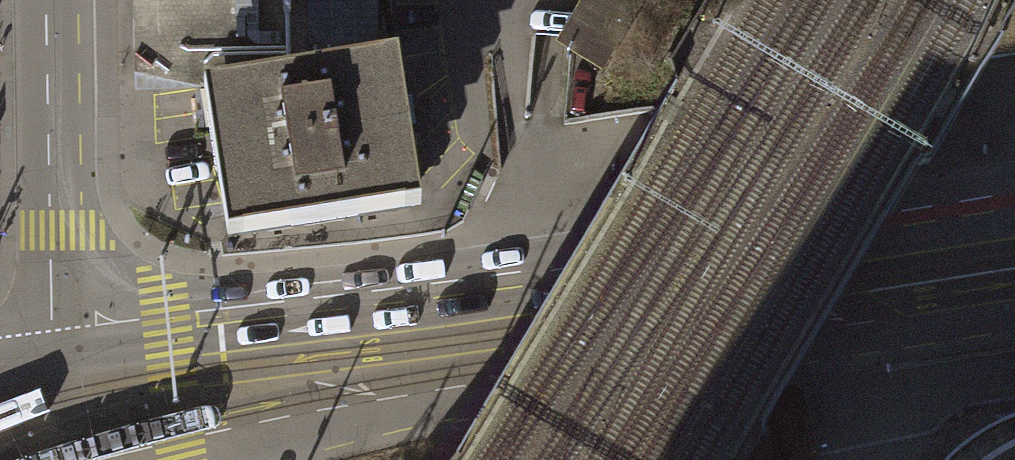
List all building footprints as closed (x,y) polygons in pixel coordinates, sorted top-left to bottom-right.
[(138,90),(204,87),(314,69),(312,0),(137,0),(138,90)] [(655,0),(580,0),(555,41),(613,75),(655,0)] [(314,69),(204,87),(228,234),(420,203),(396,56),(314,69)] [(971,435),(941,459),(1014,459),(1014,417),(971,435)]
